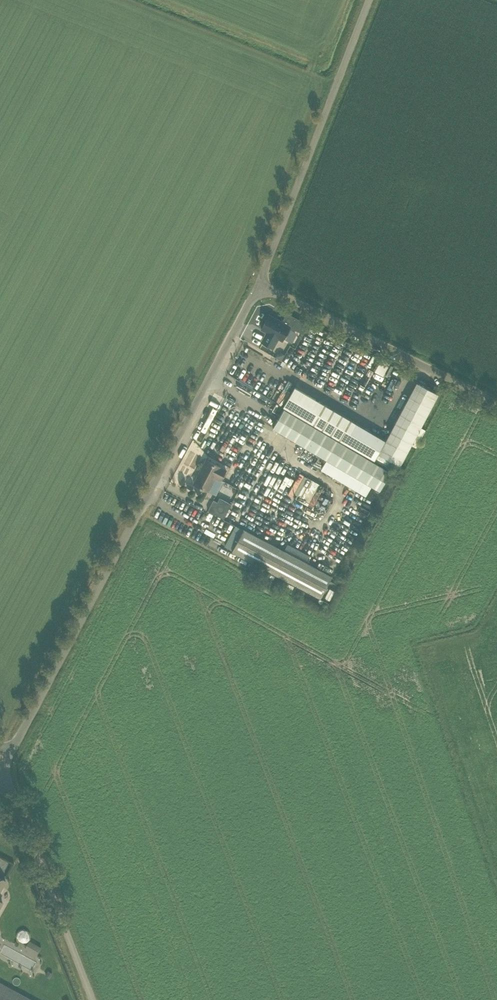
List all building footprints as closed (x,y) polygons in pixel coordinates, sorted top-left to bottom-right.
[(262,341),(271,346),(273,348),(278,338),(282,340),(290,326),(269,315),(261,329),(268,333),(266,336),(265,335),(262,341)] [(417,382),(386,440),(376,459),(397,471),(438,393),(417,382)] [(311,421),(344,441),(345,441),(376,459),(386,440),(355,422),(322,402),(295,386),(283,406),(310,422),(311,421)] [(280,415),(284,408),(276,403),(272,411),(280,415)] [(397,472),(397,471),(376,459),(345,441),(344,441),(343,443),(285,409),(275,427),(327,458),(321,469),(366,495),(372,484),(381,490),(393,470),(397,472)] [(221,479),(226,469),(206,459),(194,483),(208,491),(215,476),(221,479)] [(312,504),(320,481),(301,474),(297,483),(300,484),(295,498),(312,504)] [(232,504),(220,497),(217,501),(214,499),(208,510),(224,518),(232,504)] [(244,529),(243,529),(236,525),(225,546),(233,550),(232,550),(321,597),(332,576),(244,529)] [(289,544),(287,550),(309,558),(311,553),(289,544)] [(330,600),(335,591),(330,588),(325,597),(330,600)] [(25,948),(37,955),(41,947),(29,940),(25,948)] [(0,983),(0,999),(32,999),(0,983)]
